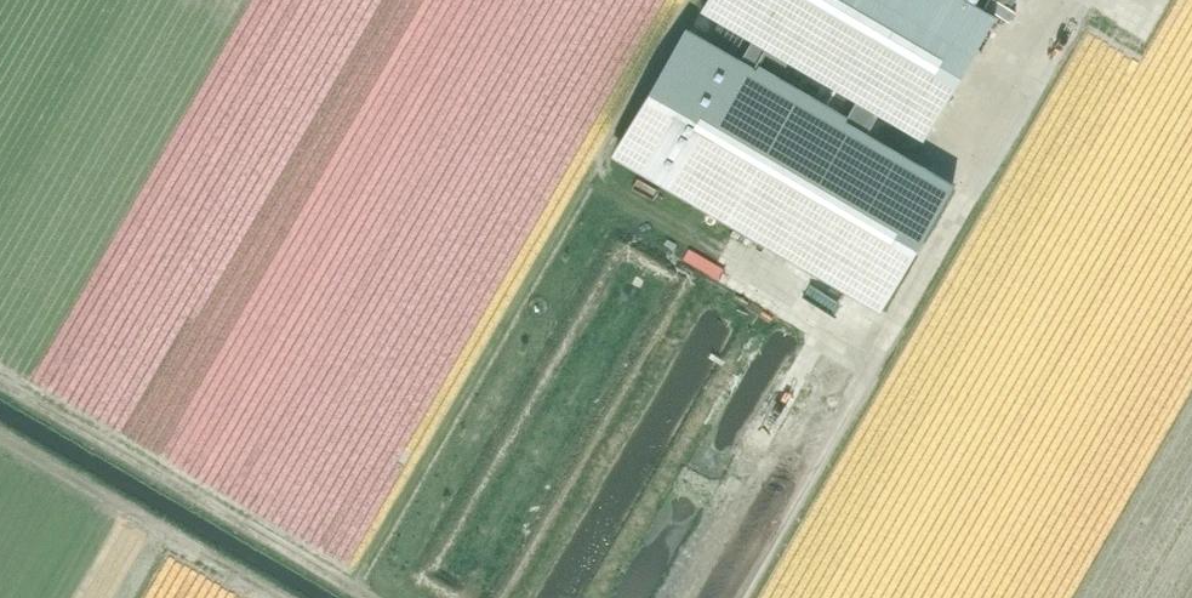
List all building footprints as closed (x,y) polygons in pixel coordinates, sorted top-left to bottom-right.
[(701,8),(752,39),(740,59),(867,133),(879,112),(924,138),(988,28),(996,14),(971,0),(706,0),(701,8)] [(689,29),(615,156),(856,297),(880,311),(954,183),(867,133),(740,59),(689,29)]
